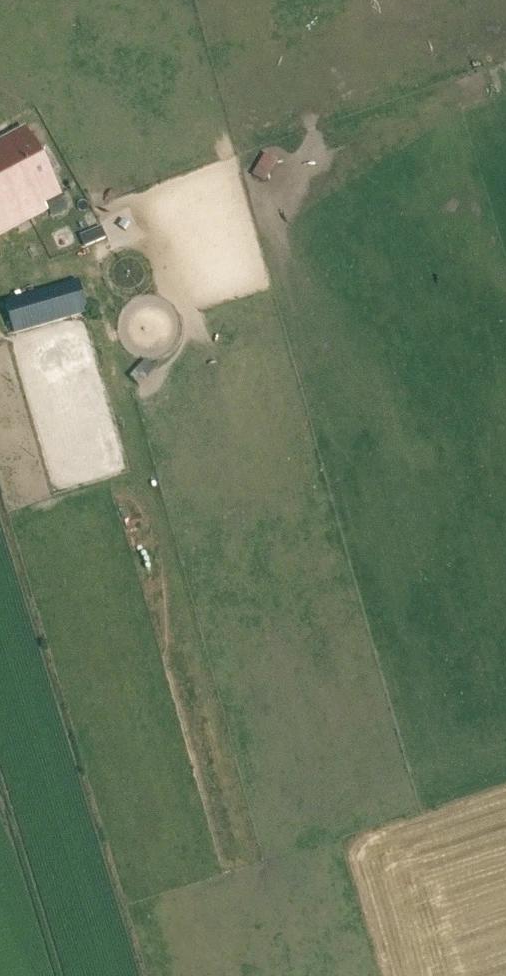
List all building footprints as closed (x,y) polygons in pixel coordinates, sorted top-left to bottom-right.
[(65,197),(27,122),(0,136),(0,230),(65,197)] [(252,176),(267,183),(279,160),(265,152),(252,176)] [(4,290),(15,326),(98,301),(87,265),(4,290)] [(141,381),(153,368),(145,360),(133,373),(141,381)]
